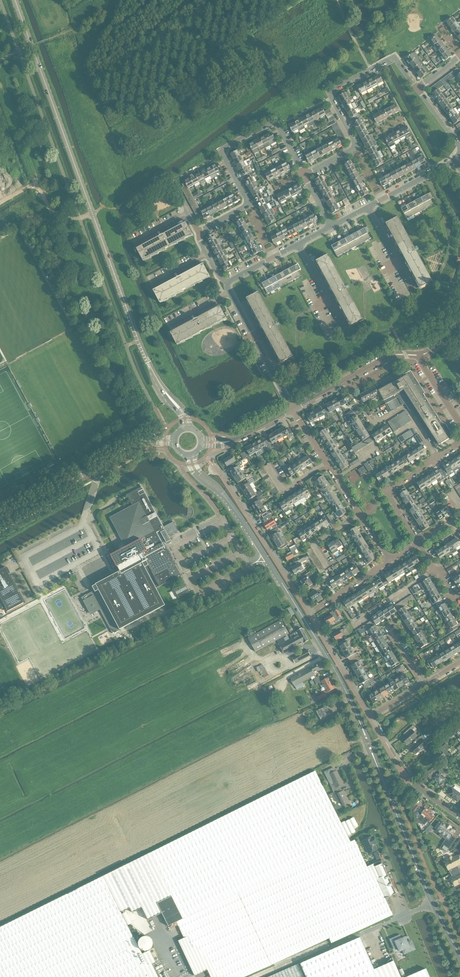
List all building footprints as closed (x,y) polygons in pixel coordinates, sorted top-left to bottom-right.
[(453,18),(447,22),(450,27),(457,23),(453,18)] [(459,28),(459,27),(457,23),(450,27),(454,32),(459,28)] [(441,41),(437,36),(430,41),(434,46),(441,41)] [(444,46),(441,41),(434,46),(438,51),(444,46)] [(448,51),(444,46),(438,51),(442,56),(448,51)] [(445,61),(452,56),(448,51),(442,56),(445,61)] [(419,57),(415,52),(406,59),(410,64),(419,57)] [(422,62),(419,57),(410,64),(414,69),(422,62)] [(414,69),(417,74),(426,67),(422,62),(414,69)] [(421,79),(430,72),(426,67),(417,74),(421,79)] [(377,85),(383,82),(379,75),(374,78),(377,85)] [(372,88),(377,85),(374,78),(368,81),(372,88)] [(366,91),(372,88),(368,81),(363,84),(366,91)] [(363,84),(357,87),(361,94),(366,91),(363,84)] [(435,93),(433,95),(436,100),(443,95),(443,94),(439,89),(437,91),(435,93)] [(349,99),(346,93),(339,97),(342,103),(349,99)] [(443,94),(443,95),(436,100),(440,105),(447,100),(447,99),(449,98),(445,93),(443,94)] [(352,104),(349,99),(342,103),(345,108),(352,104)] [(450,104),(447,100),(440,105),(444,109),(450,104)] [(355,110),(352,104),(345,108),(348,113),(355,110)] [(444,109),(447,114),(454,109),(450,104),(444,109)] [(393,115),(399,112),(395,105),(390,108),(393,115)] [(324,112),(322,108),(316,111),(320,118),(326,115),(324,112)] [(388,118),(393,115),(390,108),(384,111),(388,118)] [(447,114),(451,119),(458,114),(459,113),(456,108),(454,109),(447,114)] [(355,110),(348,113),(351,119),(353,118),(354,120),(361,116),(359,114),(357,115),(355,110)] [(320,118),(316,111),(311,114),(315,121),(320,118)] [(382,120),(388,118),(384,111),(378,113),(382,120)] [(378,113),(373,116),(377,123),(382,120),(378,113)] [(315,121),(311,114),(306,117),(309,124),(315,121)] [(459,120),(459,117),(458,114),(451,119),(455,124),(459,120)] [(354,120),(355,122),(353,123),(356,129),(365,124),(362,118),(362,119),(361,116),(354,120)] [(309,124),(306,117),(300,119),(304,127),(307,125),(308,127),(311,126),(309,124)] [(305,129),(304,127),(300,119),(295,122),(298,129),(299,131),(305,129)] [(289,125),(293,132),(298,129),(295,122),(289,125)] [(365,124),(356,129),(359,135),(366,131),(366,130),(367,130),(365,127),(366,126),(365,124)] [(406,139),(412,136),(407,126),(401,129),(406,139)] [(406,139),(401,129),(396,132),(399,139),(405,137),(406,139)] [(369,136),(366,131),(359,135),(362,140),(369,136)] [(394,142),(399,139),(396,132),(390,135),(394,142)] [(275,139),(271,133),(266,136),(269,143),(271,145),(276,142),(275,139)] [(369,136),(362,140),(365,145),(372,142),(372,141),(374,140),(371,135),(369,136)] [(394,142),(390,135),(385,138),(390,148),(395,145),(394,142)] [(265,148),(266,148),(264,145),(269,143),(266,136),(260,139),(265,148)] [(342,145),(340,141),(338,138),(333,141),(337,148),(342,145)] [(265,148),(260,139),(255,141),(260,151),(265,148)] [(258,148),(260,151),(255,141),(249,144),(253,151),(258,148)] [(337,148),(333,141),(327,144),(331,151),(337,148)] [(365,145),(368,151),(375,147),(372,142),(365,145)] [(331,151),(327,144),(322,147),(326,154),(331,151)] [(326,154),(322,147),(316,150),(320,157),(326,154)] [(368,151),(371,156),(378,153),(375,147),(368,151)] [(238,150),(231,154),(234,160),(241,156),(238,150)] [(311,153),(310,150),(304,154),(305,156),(309,163),(315,160),(311,153)] [(320,157),(316,150),(311,153),(315,160),(320,157)] [(381,158),(378,153),(371,156),(374,162),(381,158)] [(421,166),(426,163),(421,153),(416,156),(421,166)] [(237,166),(244,162),(241,156),(234,160),(237,166)] [(417,159),(412,162),(415,169),(421,166),(416,156),(417,159)] [(374,162),(376,167),(383,163),(381,158),(374,162)] [(351,161),(344,164),(344,165),(347,170),(354,167),(351,161)] [(240,171),(247,167),(244,162),(237,166),(240,171)] [(282,165),(280,163),(285,172),(291,169),(287,162),(282,165)] [(410,172),(415,169),(412,162),(406,165),(410,172)] [(212,166),(216,173),(219,172),(220,173),(219,173),(220,174),(223,173),(218,163),(212,166)] [(285,172),(280,163),(275,166),(280,175),(285,172)] [(404,175),(410,172),(406,165),(401,168),(404,175)] [(216,173),(212,166),(207,169),(210,176),(216,173)] [(274,166),(276,168),(271,171),(274,178),(280,175),(275,166),(274,166)] [(247,167),(240,171),(243,176),(245,175),(246,177),(253,174),(251,175),(250,173),(247,167)] [(357,172),(354,167),(347,170),(350,176),(357,172)] [(401,168),(395,171),(399,178),(404,175),(401,168)] [(210,176),(207,169),(201,172),(205,179),(210,176)] [(265,174),(269,181),(274,178),(271,171),(265,174)] [(393,181),(399,178),(395,171),(390,174),(393,181)] [(199,182),(200,182),(201,185),(206,182),(205,179),(201,172),(196,175),(199,182)] [(360,178),(357,172),(350,176),(353,181),(360,178)] [(252,177),(254,176),(253,174),(246,177),(247,180),(245,181),(248,187),(255,183),(252,177)] [(388,184),(393,181),(390,174),(384,177),(388,184)] [(199,182),(196,175),(190,178),(194,185),(199,182)] [(322,176),(315,180),(318,186),(325,182),(322,176)] [(384,177),(379,180),(382,187),(388,184),(384,177)] [(187,185),(188,188),(194,185),(190,178),(185,181),(184,180),(181,182),(184,187),(187,185)] [(363,183),(360,178),(353,181),(356,187),(363,183)] [(321,191),(328,188),(325,182),(318,186),(321,191)] [(258,188),(255,183),(248,187),(251,192),(258,188)] [(366,189),(363,183),(356,187),(359,192),(366,189)] [(303,191),(299,184),(293,187),(297,194),(303,191)] [(258,188),(251,192),(254,198),(261,194),(259,190),(262,189),(261,187),(258,188)] [(297,194),(293,187),(288,190),(292,197),(297,194)] [(324,197),(331,193),(328,188),(321,191),(324,197)] [(362,198),(369,194),(366,189),(359,192),(362,198)] [(292,197),(288,190),(282,193),(286,200),(292,197)] [(277,196),(280,203),(286,200),(282,193),(277,196)] [(327,202),(334,199),(331,193),(324,197),(327,202)] [(431,193),(421,198),(427,208),(434,205),(431,199),(433,198),(431,193)] [(236,196),(234,194),(228,197),(232,204),(238,201),(238,200),(240,199),(238,195),(236,196)] [(261,194),(254,198),(257,203),(264,199),(261,194)] [(232,204),(228,197),(223,200),(227,207),(232,204)] [(421,198),(415,201),(420,212),(427,208),(421,198)] [(260,209),(267,205),(264,199),(257,203),(260,209)] [(330,208),(337,204),(334,199),(327,202),(330,208)] [(227,207),(223,200),(217,203),(221,210),(227,207)] [(211,203),(213,205),(212,206),(216,213),(221,210),(217,203),(215,204),(214,201),(211,203)] [(415,201),(408,205),(414,215),(420,212),(415,201)] [(333,213),(340,209),(337,204),(330,208),(333,213)] [(263,214),(270,210),(267,205),(260,209),(263,214)] [(408,205),(401,208),(407,219),(414,215),(408,205)] [(207,209),(210,216),(216,213),(212,206),(207,209)] [(210,216),(207,209),(201,212),(203,214),(205,218),(210,216)] [(270,210),(263,214),(266,220),(273,216),(275,214),(272,209),(270,210)] [(318,221),(315,214),(309,217),(313,224),(318,221)] [(236,222),(239,228),(246,224),(243,218),(240,220),(238,216),(235,218),(236,222)] [(269,225),(275,221),(273,216),(266,220),(269,225)] [(313,224),(309,217),(304,220),(307,227),(313,224)] [(415,249),(398,218),(386,224),(421,289),(433,282),(416,251),(419,250),(418,248),(415,249)] [(307,227),(304,220),(298,223),(302,230),(307,227)] [(137,249),(143,261),(193,234),(186,222),(137,249)] [(302,230),(298,223),(293,226),(297,233),(302,230)] [(242,234),(249,230),(246,224),(239,228),(242,234)] [(282,231),(286,238),(291,235),(287,228),(287,229),(286,226),(280,229),(282,231)] [(287,228),(291,235),(297,233),(293,226),(287,228)] [(368,227),(358,232),(364,242),(371,238),(368,233),(370,232),(368,227)] [(249,230),(242,234),(245,239),(252,235),(249,230)] [(282,231),(276,234),(280,241),(286,238),(282,231)] [(207,234),(209,237),(207,238),(210,244),(217,240),(214,234),(213,235),(211,232),(207,234)] [(358,232),(352,235),(357,246),(364,242),(358,232)] [(271,237),(274,244),(280,241),(276,234),(271,237)] [(248,245),(255,241),(252,235),(245,239),(248,245)] [(352,235),(345,239),(351,249),(357,246),(352,235)] [(217,240),(210,244),(213,249),(223,244),(219,238),(217,240)] [(345,239),(338,242),(344,253),(351,249),(345,239)] [(251,250),(258,246),(255,241),(248,245),(251,250)] [(338,242),(331,246),(337,256),(344,253),(338,242)] [(216,255),(225,250),(223,244),(213,249),(216,255)] [(251,250),(254,255),(261,252),(258,246),(251,250)] [(226,256),(228,255),(225,250),(216,255),(219,260),(226,256)] [(345,287),(329,255),(317,262),(333,293),(331,294),(332,297),(331,297),(335,295),(351,326),(363,320),(346,288),(349,287),(348,285),(345,287)] [(222,266),(229,262),(226,256),(219,260),(222,266)] [(225,271),(232,267),(229,262),(222,266),(225,271)] [(154,291),(160,303),(210,276),(203,264),(154,291)] [(295,265),(289,269),(294,279),(301,276),(295,265)] [(289,269),(282,273),(288,283),(294,279),(289,269)] [(282,273),(275,276),(281,287),(288,283),(282,273)] [(275,276),(269,280),(274,290),(281,287),(275,276)] [(269,280),(259,285),(262,290),(265,288),(268,294),(274,290),(269,280)] [(259,293),(247,299),(282,364),(294,357),(282,336),(259,293)] [(171,333),(177,345),(227,318),(220,306),(171,333)] [(416,383),(410,374),(401,379),(401,378),(399,379),(399,380),(399,381),(396,382),(395,381),(379,391),(386,403),(400,396),(398,397),(402,405),(405,404),(409,411),(412,409),(436,447),(453,436),(446,424),(441,422),(425,397),(426,397),(424,394),(423,394),(416,383)] [(379,394),(375,387),(367,391),(372,400),(376,398),(375,396),(379,394)] [(364,402),(367,400),(368,402),(372,400),(367,391),(360,395),(364,402)] [(345,398),(343,396),(337,399),(341,406),(347,403),(349,406),(351,405),(347,397),(345,398)] [(337,399),(331,402),(335,409),(341,406),(337,399)] [(332,415),(330,412),(335,409),(331,402),(326,405),(327,408),(325,409),(329,417),(332,415)] [(325,415),(326,418),(329,417),(325,409),(322,410),(321,408),(315,411),(319,418),(325,415)] [(353,410),(346,415),(348,419),(355,414),(353,410)] [(310,423),(314,421),(319,418),(315,411),(306,415),(310,423)] [(350,426),(353,425),(360,420),(356,415),(347,421),(350,426)] [(363,426),(360,420),(353,425),(356,430),(363,426)] [(387,435),(392,432),(388,425),(382,428),(387,435)] [(366,431),(363,426),(356,430),(359,435),(366,431)] [(285,427),(279,430),(283,437),(287,436),(288,439),(294,436),(289,428),(287,430),(285,427)] [(382,428),(377,432),(382,439),(383,438),(384,439),(385,438),(385,437),(387,435),(382,428)] [(326,429),(319,433),(322,439),(329,434),(326,429)] [(283,437),(279,430),(274,433),(278,440),(283,437)] [(370,436),(366,431),(359,435),(363,441),(364,440),(367,438),(369,437),(370,436)] [(376,442),(382,439),(377,432),(372,435),(375,440),(376,442)] [(274,447),(272,443),(278,440),(274,433),(268,436),(269,439),(267,440),(272,449),(271,448),(274,447)] [(325,444),(332,439),(329,434),(322,439),(325,444)] [(335,438),(332,439),(325,444),(329,449),(336,445),(338,443),(335,438)] [(265,442),(263,439),(257,442),(263,453),(272,449),(267,440),(265,442)] [(423,445),(425,444),(423,441),(420,443),(420,445),(421,446),(417,449),(421,456),(427,452),(423,445)] [(263,453),(257,442),(251,445),(256,452),(258,456),(263,453)] [(243,449),(245,452),(244,452),(247,457),(249,460),(252,458),(250,455),(256,452),(251,445),(246,448),(243,449)] [(329,449),(332,455),(339,450),(336,445),(329,449)] [(415,446),(412,448),(413,451),(412,452),(416,459),(421,456),(417,449),(415,446)] [(332,455),(336,460),(343,455),(339,450),(332,455)] [(411,462),(416,459),(412,452),(407,455),(411,462)] [(224,460),(227,466),(236,461),(232,455),(224,460)] [(346,461),(343,455),(336,460),(339,465),(346,461)] [(411,462),(407,455),(401,459),(406,466),(411,462)] [(313,463),(308,456),(302,459),(307,466),(313,463)] [(307,466),(302,459),(297,463),(302,470),(307,466)] [(350,468),(360,461),(358,459),(349,464),(347,460),(346,461),(339,465),(342,470),(349,466),(350,468)] [(392,461),(392,464),(391,465),(395,472),(401,469),(396,462),(395,459),(392,461)] [(396,462),(401,469),(406,466),(401,459),(396,462)] [(454,472),(459,468),(454,460),(448,463),(454,472)] [(235,468),(231,471),(234,477),(242,472),(240,469),(243,467),(242,464),(243,464),(241,461),(234,466),(235,468)] [(292,466),(296,473),(302,470),(297,463),(292,466)] [(441,469),(446,477),(449,476),(454,472),(448,463),(443,466),(444,467),(441,469)] [(292,466),(291,464),(288,465),(290,468),(287,469),(291,476),(296,473),(292,466)] [(384,466),(390,476),(395,472),(391,465),(389,467),(387,464),(384,466)] [(367,472),(364,466),(358,470),(361,475),(367,472)] [(384,466),(381,468),(383,470),(380,472),(385,479),(390,476),(384,466)] [(437,480),(439,483),(444,480),(444,479),(446,477),(441,469),(439,471),(438,470),(433,473),(437,480)] [(234,477),(238,483),(246,478),(247,481),(254,476),(252,473),(248,475),(247,474),(244,476),(242,472),(234,477)] [(375,475),(380,482),(385,479),(380,472),(375,475)] [(433,473),(427,476),(432,483),(437,480),(433,473)] [(315,481),(316,480),(320,485),(327,481),(323,476),(321,478),(319,475),(313,479),(315,481)] [(247,484),(241,488),(245,494),(253,489),(256,487),(253,483),(255,481),(257,479),(255,476),(254,476),(247,481),(248,483),(247,484)] [(426,487),(432,483),(427,476),(422,480),(426,487)] [(417,483),(421,490),(426,487),(422,480),(417,483)] [(319,490),(322,488),(323,491),(330,486),(327,481),(320,485),(317,487),(319,490)] [(91,592),(81,597),(83,602),(84,601),(91,613),(91,614),(100,610),(112,633),(164,605),(155,588),(180,575),(163,542),(165,541),(166,543),(166,542),(166,543),(167,543),(168,543),(169,543),(170,543),(170,542),(170,541),(170,540),(168,536),(178,531),(173,522),(163,527),(141,485),(142,486),(126,495),(132,505),(109,517),(125,547),(110,555),(116,567),(117,567),(117,568),(116,568),(116,569),(116,570),(117,570),(117,571),(118,571),(119,571),(95,584),(95,585),(91,587),(94,592),(93,593),(92,593),(91,592)] [(327,496),(334,491),(330,486),(323,491),(321,492),(322,495),(325,494),(327,496)] [(310,494),(306,487),(300,490),(306,500),(305,497),(310,494)] [(401,494),(400,494),(403,500),(410,495),(407,490),(405,488),(399,491),(401,494)] [(261,490),(255,493),(253,489),(245,494),(249,500),(256,495),(257,498),(262,495),(263,494),(261,490)] [(306,500),(300,490),(295,494),(301,503),(306,500)] [(330,501),(337,497),(334,491),(327,496),(330,501)] [(301,503),(295,494),(290,497),(294,504),(296,507),(301,503)] [(260,501),(264,499),(262,495),(257,498),(253,501),(255,504),(252,506),(256,511),(263,507),(260,501)] [(413,500),(410,495),(403,500),(406,505),(413,500)] [(294,504),(290,497),(284,500),(290,510),(289,507),(294,504)] [(330,501),(333,507),(340,502),(337,497),(330,501)] [(279,504),(285,513),(290,510),(284,500),(279,504)] [(416,505),(413,500),(406,505),(409,510),(416,505)] [(333,507),(337,512),(344,507),(340,502),(333,507)] [(417,506),(416,505),(409,510),(413,515),(420,511),(422,510),(419,504),(417,506)] [(451,513),(447,506),(442,510),(446,517),(451,513)] [(270,509),(266,511),(263,507),(256,511),(259,516),(261,514),(264,518),(272,512),(270,509)] [(340,517),(347,513),(344,507),(337,512),(340,517)] [(441,520),(446,517),(442,510),(441,510),(440,508),(435,511),(441,520)] [(423,516),(420,511),(413,515),(416,521),(423,516)] [(270,515),(263,519),(265,523),(264,524),(267,529),(269,528),(271,530),(277,526),(272,518),(270,515)] [(416,521),(419,526),(426,522),(423,516),(416,521)] [(329,524),(325,517),(319,521),(324,528),(329,524)] [(307,525),(309,527),(313,534),(318,531),(314,524),(313,521),(307,525)] [(314,524),(318,531),(324,528),(319,521),(314,524)] [(423,531),(430,527),(426,522),(419,526),(423,531)] [(307,525),(302,528),(304,531),(308,538),(313,534),(309,527),(307,525)] [(348,532),(349,532),(352,537),(359,532),(356,527),(354,529),(352,526),(346,530),(348,532)] [(274,535),(272,537),(275,542),(282,538),(277,531),(279,530),(277,528),(271,531),(274,535)] [(298,534),(303,541),(308,538),(304,531),(298,534)] [(352,537),(356,542),(363,537),(359,532),(352,537)] [(366,543),(363,537),(356,542),(359,547),(366,543)] [(287,543),(285,544),(282,538),(275,542),(279,548),(281,547),(282,549),(288,545),(287,543)] [(343,545),(338,538),(333,542),(337,549),(343,545)] [(451,542),(456,549),(459,546),(459,543),(457,538),(451,542)] [(337,549),(333,542),(327,545),(332,552),(333,554),(339,551),(337,549)] [(456,549),(451,542),(446,545),(450,552),(451,552),(452,553),(452,554),(457,551),(456,549)] [(361,550),(362,553),(369,548),(366,543),(359,547),(358,548),(360,551),(361,550)] [(297,549),(294,545),(295,544),(292,546),(289,548),(291,552),(285,556),(286,558),(286,560),(287,560),(287,561),(294,557),(298,554),(298,553),(297,554),(295,550),(297,549)] [(446,545),(441,548),(445,555),(446,557),(452,553),(451,552),(450,552),(446,545)] [(364,559),(366,558),(373,553),(369,548),(362,553),(360,554),(364,559)] [(435,552),(440,559),(445,555),(441,548),(435,552)] [(364,559),(367,564),(376,559),(373,553),(366,558),(364,559)] [(415,566),(420,563),(416,556),(411,559),(415,566)] [(302,565),(301,563),(306,560),(305,557),(295,562),(297,565),(291,568),(295,574),(304,569),(302,565)] [(410,569),(415,566),(411,559),(405,562),(410,569)] [(405,562),(400,566),(405,573),(406,575),(411,572),(410,569),(405,562)] [(360,572),(355,565),(350,569),(354,576),(360,572)] [(400,566),(395,569),(399,576),(405,573),(400,566)] [(7,612),(23,603),(8,575),(10,574),(7,567),(0,571),(0,598),(7,612)] [(349,579),(354,576),(350,569),(344,572),(349,579)] [(394,579),(399,576),(395,569),(390,573),(394,579)] [(301,581),(305,589),(310,586),(312,589),(316,586),(314,584),(313,584),(308,577),(313,574),(311,571),(303,577),(304,579),(301,581)] [(344,582),(349,579),(344,572),(339,575),(344,582)] [(384,580),(387,584),(389,583),(394,579),(390,573),(384,576),(386,579),(384,580)] [(457,586),(459,584),(459,579),(457,574),(452,578),(453,579),(457,586)] [(338,586),(344,582),(339,575),(334,579),(338,586)] [(331,585),(333,589),(338,586),(334,579),(329,582),(325,576),(322,577),(329,587),(331,585)] [(429,577),(420,583),(423,589),(432,583),(429,577)] [(380,579),(375,582),(379,589),(384,585),(385,586),(387,584),(384,580),(382,582),(380,579)] [(374,592),(379,589),(375,582),(369,585),(374,592)] [(424,591),(427,590),(429,592),(436,588),(432,583),(423,589),(424,591)] [(185,584),(174,590),(178,598),(189,592),(185,584)] [(316,586),(312,589),(311,589),(313,592),(309,594),(313,601),(316,599),(318,602),(324,598),(321,593),(319,595),(316,590),(321,587),(319,584),(316,586)] [(369,585),(364,589),(369,596),(374,592),(369,585)] [(439,593),(436,588),(429,592),(432,598),(439,593)] [(363,599),(369,596),(364,589),(359,592),(363,599)] [(358,602),(363,599),(359,592),(354,595),(358,602)] [(432,598),(430,599),(433,605),(435,603),(436,605),(441,602),(440,600),(442,599),(439,593),(432,598)] [(353,606),(358,602),(354,595),(348,599),(353,606)] [(351,611),(352,611),(350,607),(353,606),(348,599),(343,602),(347,608),(346,609),(353,620),(356,618),(351,611)] [(394,606),(391,602),(390,604),(386,606),(388,608),(387,608),(392,615),(397,611),(394,606)] [(445,603),(443,604),(441,602),(436,605),(438,608),(439,610),(437,611),(439,614),(441,613),(448,609),(445,603)] [(402,608),(400,610),(398,611),(401,617),(408,612),(404,607),(402,608)] [(387,618),(392,615),(387,608),(382,611),(387,618)] [(451,614),(448,609),(441,613),(444,618),(451,614)] [(333,611),(330,613),(331,615),(325,619),(326,621),(326,622),(326,623),(327,624),(328,624),(335,620),(336,622),(340,619),(338,617),(341,615),(338,610),(335,612),(334,613),(333,611)] [(381,621),(387,618),(382,611),(377,615),(381,621)] [(408,612),(401,617),(404,622),(411,617),(413,616),(410,611),(408,612)] [(454,619),(451,614),(444,618),(447,623),(454,619)] [(377,615),(372,618),(373,620),(376,625),(381,621),(377,615)] [(411,617),(404,622),(408,627),(415,623),(411,617)] [(456,625),(458,625),(454,619),(447,623),(451,629),(449,630),(450,633),(458,628),(456,625)] [(247,639),(248,638),(255,652),(263,648),(289,633),(282,620),(256,634),(254,632),(246,636),(247,639)] [(418,628),(415,623),(408,627),(411,632),(418,628)] [(366,631),(367,634),(370,632),(372,635),(379,631),(375,625),(373,626),(371,628),(369,629),(366,631)] [(302,628),(298,631),(304,643),(309,640),(302,628)] [(420,631),(418,628),(411,632),(414,637),(424,632),(422,629),(420,631)] [(336,640),(343,636),(341,634),(344,632),(343,629),(340,631),(333,634),(334,637),(335,639),(336,639),(336,640)] [(283,637),(277,641),(284,654),(301,644),(301,645),(304,644),(304,643),(298,631),(292,634),(294,637),(286,642),(283,637)] [(382,636),(379,631),(372,635),(375,640),(382,636)] [(427,637),(424,632),(414,637),(418,643),(425,638),(427,637)] [(382,636),(375,640),(373,642),(377,647),(385,641),(382,636)] [(340,646),(341,648),(343,652),(352,647),(349,642),(351,640),(350,637),(340,643),(341,645),(340,646)] [(421,648),(428,644),(425,638),(418,643),(421,648)] [(389,646),(385,641),(377,647),(380,652),(389,646)] [(454,655),(459,651),(456,645),(455,645),(454,643),(449,646),(450,648),(454,655)] [(380,652),(383,657),(385,656),(392,652),(389,646),(380,652)] [(352,647),(343,652),(347,658),(348,658),(350,660),(359,655),(358,652),(355,653),(352,647)] [(450,648),(445,651),(449,658),(454,655),(450,648)] [(308,650),(293,658),(295,663),(310,655),(308,650)] [(444,661),(449,658),(445,651),(440,655),(444,661)] [(395,657),(392,652),(385,656),(389,661),(395,657)] [(359,655),(350,660),(351,663),(361,657),(359,655)] [(438,664),(444,661),(440,655),(435,658),(438,664)] [(352,665),(351,666),(355,672),(363,667),(360,661),(362,660),(361,657),(351,663),(352,665)] [(392,667),(399,662),(395,657),(389,661),(392,667)] [(432,665),(433,668),(438,664),(435,658),(429,661),(429,660),(426,661),(430,667),(432,665)] [(320,662),(311,667),(314,673),(318,670),(319,671),(324,668),(320,662)] [(262,664),(256,668),(259,672),(260,673),(261,675),(262,676),(263,675),(264,678),(269,675),(262,664)] [(410,682),(405,674),(401,676),(398,670),(402,668),(400,666),(395,669),(396,671),(396,672),(399,677),(404,685),(410,682)] [(311,667),(290,678),(295,686),(297,689),(304,685),(303,682),(315,675),(314,673),(311,667)] [(366,673),(363,667),(355,672),(358,678),(366,673)] [(372,677),(370,679),(366,673),(358,678),(362,684),(363,683),(364,686),(368,684),(369,683),(374,680),(372,677)] [(320,685),(323,684),(325,687),(332,683),(330,680),(328,677),(322,681),(319,676),(314,679),(316,684),(319,683),(320,685)] [(399,677),(394,680),(399,688),(404,685),(399,677)] [(394,691),(399,688),(394,680),(389,683),(394,691)] [(333,686),(333,685),(332,683),(325,687),(326,689),(323,691),(325,693),(318,697),(319,700),(327,696),(325,693),(328,692),(334,689),(333,686)] [(389,694),(394,691),(389,683),(384,686),(389,694)] [(384,697),(389,694),(384,686),(379,689),(384,697)] [(378,701),(384,697),(379,689),(373,693),(378,701)] [(369,696),(373,704),(378,701),(373,693),(369,696)] [(327,706),(316,711),(321,719),(331,714),(327,706)] [(415,727),(413,725),(406,732),(408,734),(402,739),(407,744),(417,736),(412,730),(415,727)] [(420,736),(413,742),(415,745),(411,748),(416,754),(427,744),(420,736)] [(430,760),(436,766),(446,756),(447,758),(450,755),(442,746),(438,750),(440,752),(430,760)] [(333,767),(324,772),(329,783),(331,782),(330,781),(332,780),(336,787),(332,789),(333,792),(341,789),(339,786),(343,784),(338,774),(337,771),(335,771),(333,767)] [(426,774),(428,776),(428,777),(435,771),(433,768),(426,774)] [(435,771),(428,777),(431,779),(433,778),(437,782),(437,783),(438,784),(439,785),(446,779),(442,775),(445,772),(443,769),(440,772),(439,772),(437,773),(435,771)] [(0,927),(0,976),(53,976),(126,941),(133,937),(121,912),(125,910),(130,908),(132,912),(142,908),(148,920),(161,913),(168,926),(170,925),(176,922),(178,925),(184,938),(178,941),(194,976),(207,970),(210,976),(243,976),(270,965),(303,951),(329,939),(331,943),(334,942),(383,919),(392,915),(385,898),(396,893),(387,874),(382,863),(381,862),(380,859),(373,862),(373,864),(367,867),(355,840),(350,842),(348,836),(339,819),(316,771),(206,824),(146,855),(103,876),(0,927)] [(447,794),(458,802),(459,799),(459,800),(459,789),(455,786),(453,788),(452,787),(447,794)] [(349,803),(343,791),(342,791),(341,789),(333,792),(328,795),(330,799),(334,797),(337,802),(339,803),(340,802),(342,806),(349,803)] [(418,819),(422,823),(430,812),(428,810),(427,809),(426,809),(426,808),(421,814),(421,815),(418,819)] [(430,812),(422,823),(424,825),(426,823),(430,821),(430,822),(435,816),(434,816),(434,815),(433,814),(430,812)] [(439,823),(436,827),(438,829),(438,830),(441,833),(440,835),(444,838),(446,836),(450,839),(446,846),(445,846),(449,849),(456,840),(456,839),(452,837),(450,836),(454,831),(450,828),(451,827),(447,824),(446,826),(443,823),(442,824),(439,823)] [(430,825),(425,831),(428,833),(433,827),(430,825)] [(374,844),(376,843),(373,836),(371,837),(363,841),(369,853),(377,849),(374,844)] [(449,870),(451,874),(458,870),(456,866),(459,864),(459,859),(458,855),(453,858),(452,857),(451,856),(449,856),(448,857),(448,858),(448,859),(448,860),(445,862),(449,870)] [(458,870),(451,874),(453,877),(451,878),(455,886),(459,884),(459,873),(458,870)] [(404,937),(401,939),(399,935),(390,939),(393,946),(396,945),(399,951),(402,950),(404,954),(415,949),(411,941),(407,943),(404,937)] [(126,941),(144,976),(158,976),(151,964),(155,962),(149,950),(142,954),(133,937),(126,941)] [(306,976),(400,976),(392,958),(391,958),(390,959),(389,959),(389,960),(388,961),(388,962),(388,963),(373,969),(359,937),(300,963),(306,976)] [(53,976),(144,976),(126,941),(53,976)] [(298,964),(287,969),(267,976),(304,976),(298,964)] [(425,968),(406,976),(429,976),(425,968)]
